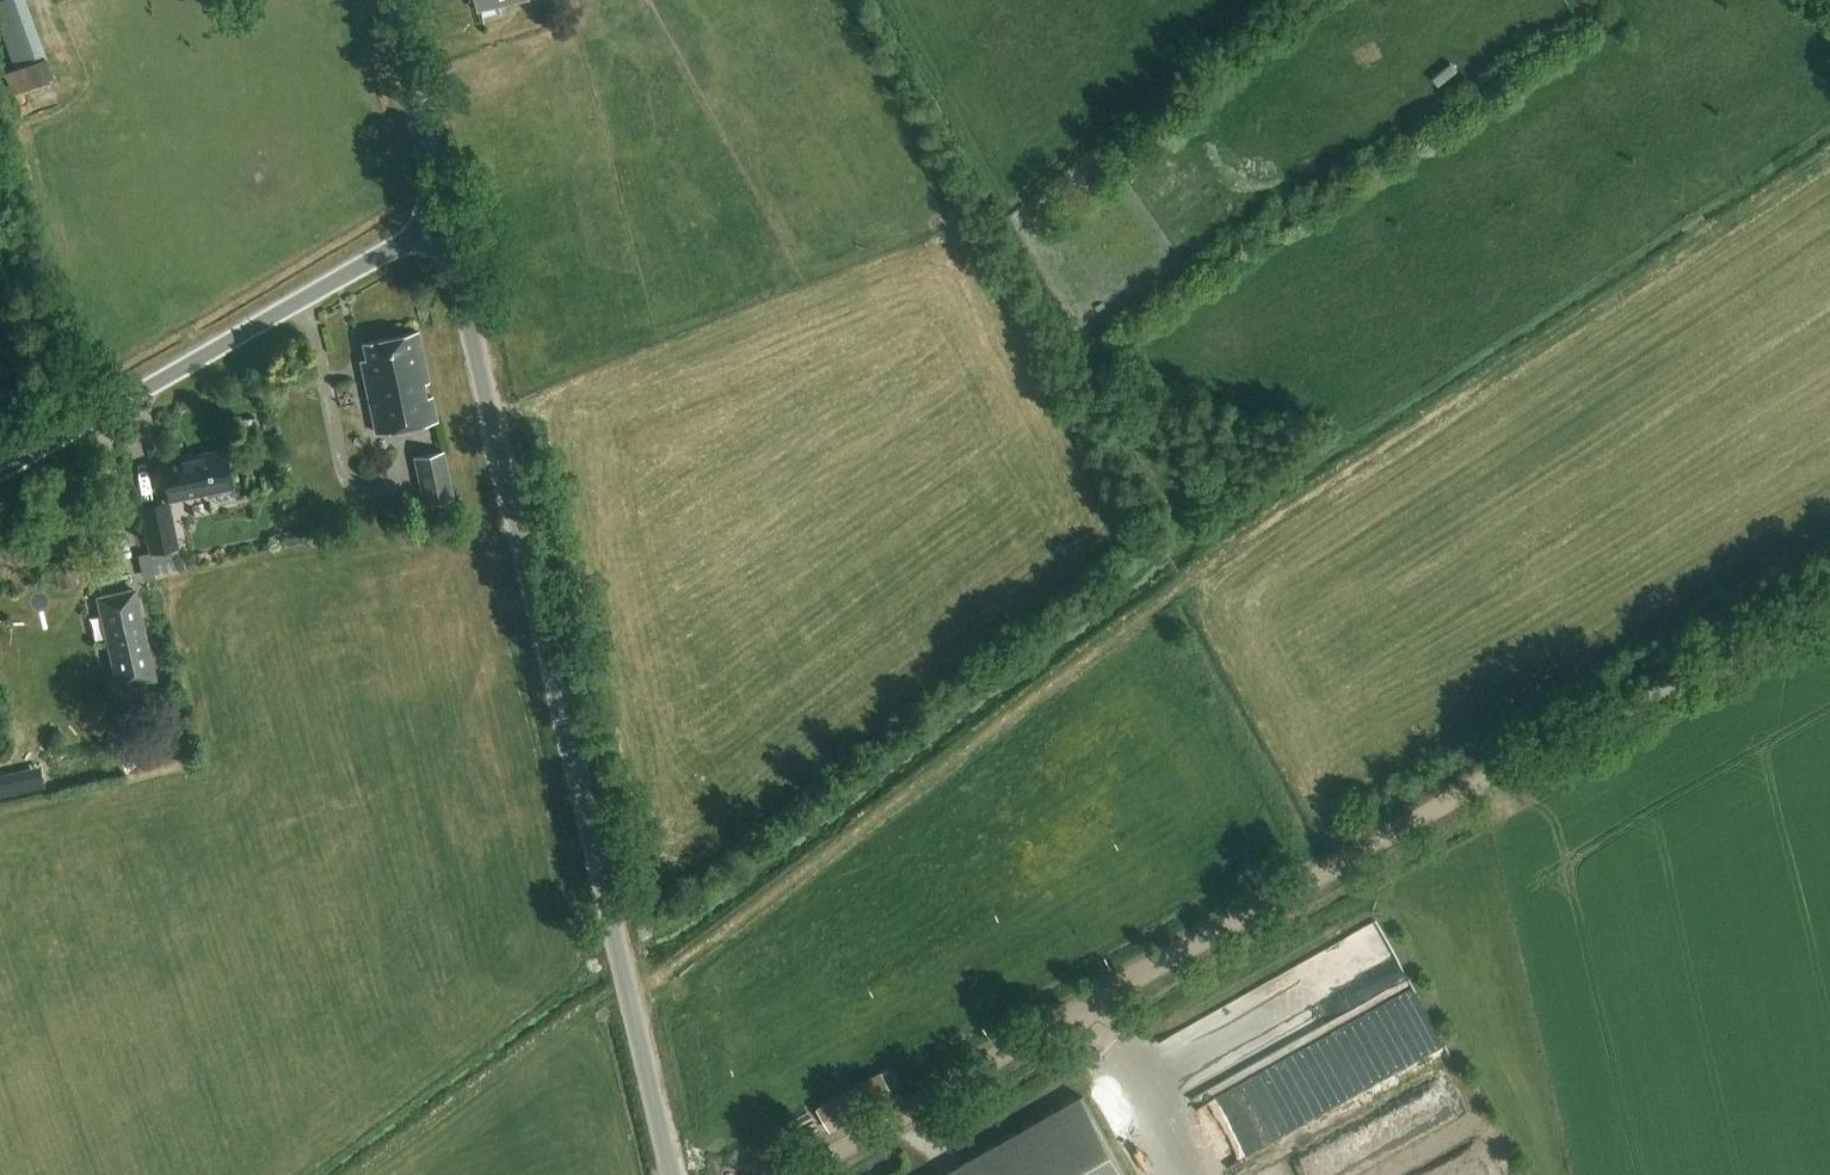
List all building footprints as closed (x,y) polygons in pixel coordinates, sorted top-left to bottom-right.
[(52,77),(29,0),(0,0),(0,22),(14,66),(3,70),(9,90),(52,77)] [(477,11),(523,0),(474,0),(477,11)] [(438,421),(433,397),(428,398),(425,384),(430,383),(419,333),(363,344),(366,360),(359,362),(374,433),(438,421)] [(160,460),(168,500),(168,501),(232,486),(226,452),(177,461),(177,457),(160,460)] [(443,453),(412,460),(422,508),(453,501),(443,453)] [(167,501),(140,507),(149,555),(176,548),(167,501)] [(179,570),(175,551),(149,556),(153,576),(179,570)] [(63,560),(37,566),(40,580),(55,577),(58,591),(70,589),(63,560)] [(154,679),(134,591),(99,599),(119,687),(154,679)] [(1392,984),(1409,975),(1391,942),(1404,935),(1391,910),(1361,926),(1392,984)] [(1224,1159),(1445,1053),(1414,987),(1192,1093),(1224,1159)] [(819,1109),(831,1130),(894,1095),(889,1086),(895,1082),(889,1070),(819,1109)] [(1084,1097),(946,1174),(1128,1174),(1084,1097)]
